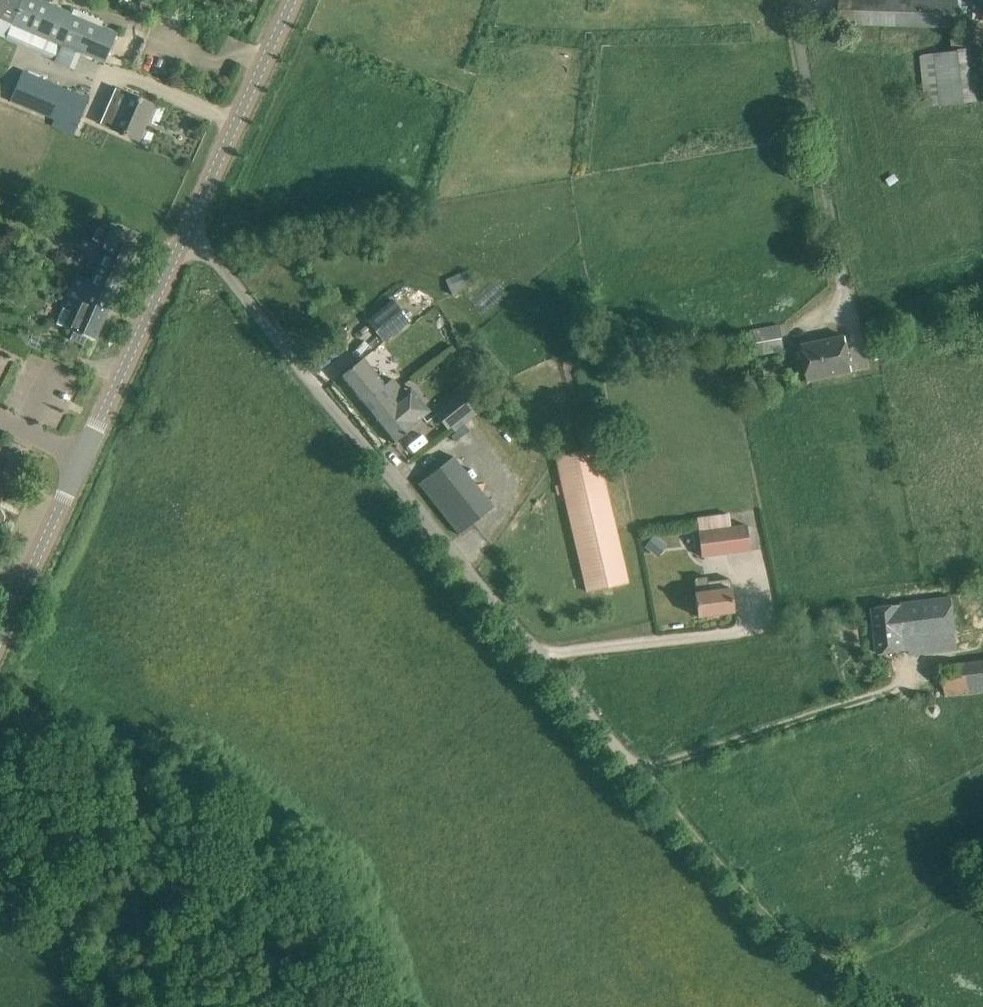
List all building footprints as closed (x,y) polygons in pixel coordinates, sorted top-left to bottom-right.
[(42,0),(0,0),(0,17),(13,22),(63,44),(80,51),(86,54),(104,62),(117,32),(99,24),(42,0)] [(839,23),(956,27),(957,0),(840,0),(839,23)] [(80,51),(63,44),(13,22),(6,39),(72,69),(80,51)] [(927,106),(978,100),(972,48),(971,48),(970,37),(953,39),(954,53),(921,56),(927,106)] [(89,97),(30,72),(23,70),(10,102),(58,122),(76,129),(89,97)] [(154,103),(126,91),(116,86),(101,122),(111,127),(138,139),(154,103)] [(116,292),(136,246),(114,236),(118,227),(124,230),(124,229),(98,217),(97,218),(99,219),(89,240),(88,239),(87,240),(106,248),(91,280),(91,281),(116,292)] [(453,294),(473,285),(467,268),(445,279),(453,294)] [(91,280),(79,274),(57,323),(74,330),(70,338),(83,344),(87,336),(95,339),(116,292),(91,281),(91,280)] [(385,339),(410,319),(394,299),(369,318),(385,339)] [(751,330),(755,355),(785,350),(781,325),(751,330)] [(28,345),(43,351),(48,339),(33,333),(28,345)] [(810,380),(853,371),(846,335),(803,344),(810,380)] [(394,396),(402,389),(393,377),(385,384),(364,357),(340,376),(370,413),(393,395),(394,396)] [(393,442),(408,429),(416,423),(415,422),(423,415),(402,389),(394,396),(393,395),(370,413),(393,442)] [(448,427),(473,407),(462,393),(437,413),(448,427)] [(588,591),(627,582),(596,446),(557,455),(588,591)] [(419,482),(459,533),(494,506),(454,455),(452,457),(449,454),(420,477),(422,479),(419,482)] [(747,524),(731,526),(729,512),(697,516),(702,556),(750,549),(747,524)] [(708,580),(707,575),(707,572),(694,573),(696,591),(695,592),(698,615),(734,611),(730,577),(708,580)] [(878,653),(898,650),(910,649),(911,654),(958,648),(952,596),(908,602),(908,603),(873,607),(878,653)] [(943,664),(946,697),(982,692),(982,660),(943,664)]
